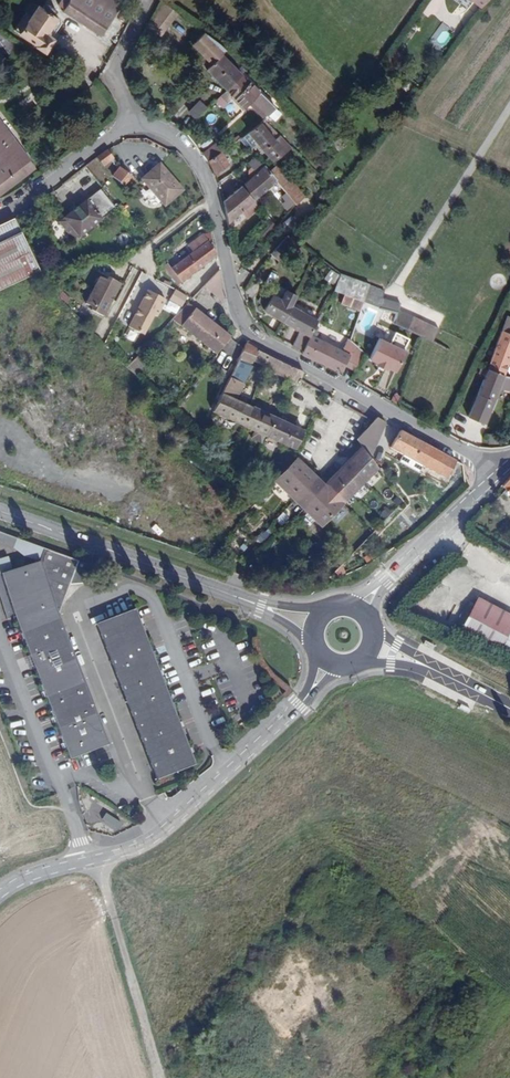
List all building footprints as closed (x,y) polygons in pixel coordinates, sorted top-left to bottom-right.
[(109,22),(95,12),(102,0),(60,0),(57,5),(62,9),(61,11),(99,37),(109,22)] [(109,22),(124,1),(122,0),(102,0),(95,12),(109,22)] [(176,11),(162,1),(154,17),(169,25),(176,11)] [(37,42),(45,50),(49,49),(53,44),(52,39),(50,38),(46,36),(57,19),(56,18),(52,16),(56,11),(54,9),(45,4),(42,8),(37,5),(30,16),(25,13),(17,25),(38,39),(37,42)] [(154,17),(147,29),(162,37),(169,25),(154,17)] [(46,36),(50,38),(60,23),(60,21),(58,19),(57,19),(46,36)] [(14,30),(45,50),(37,42),(38,39),(17,25),(14,30)] [(204,58),(199,63),(226,91),(243,75),(223,54),(226,51),(205,33),(193,45),(204,58)] [(243,75),(226,91),(233,98),(243,108),(249,104),(252,101),(267,116),(275,108),(243,75)] [(226,91),(216,101),(223,108),(233,98),(226,91)] [(25,108),(38,102),(35,94),(21,99),(25,108)] [(200,99),(189,111),(197,119),(208,106),(200,99)] [(252,101),(249,104),(264,119),(267,116),(252,101)] [(273,162),(291,147),(264,120),(247,132),(257,143),(273,162)] [(11,187),(34,169),(0,125),(0,173),(11,187)] [(251,148),(257,143),(247,132),(238,139),(246,148),(249,145),(251,148)] [(215,142),(201,152),(207,160),(221,151),(215,142)] [(113,159),(107,150),(97,157),(104,166),(113,159)] [(221,151),(207,160),(215,173),(229,163),(221,151)] [(258,157),(249,162),(253,169),(262,164),(258,157)] [(160,164),(142,179),(164,206),(182,190),(160,164)] [(276,180),(295,203),(304,194),(276,164),(268,171),(276,180)] [(264,166),(241,185),(253,199),(276,180),(268,171),(264,166)] [(119,168),(112,176),(126,188),(133,179),(119,168)] [(11,187),(0,173),(0,195),(11,187)] [(241,185),(224,200),(228,221),(239,211),(245,218),(259,206),(253,199),(241,185)] [(58,223),(68,235),(71,239),(77,235),(78,236),(114,208),(99,189),(57,222),(58,223)] [(267,218),(254,234),(263,241),(276,225),(267,218)] [(14,219),(0,225),(0,289),(38,272),(14,219)] [(62,240),(68,235),(58,223),(52,228),(62,240)] [(216,257),(216,254),(202,234),(188,245),(192,252),(171,268),(181,283),(216,257)] [(281,260),(296,243),(287,235),(272,252),(281,260)] [(222,283),(220,270),(209,280),(216,288),(222,283)] [(344,293),(364,301),(369,284),(340,273),(334,289),(344,293)] [(91,310),(103,316),(119,283),(107,277),(105,280),(98,276),(85,304),(92,307),(91,310)] [(171,300),(183,307),(189,296),(178,289),(171,300)] [(165,298),(147,290),(129,327),(141,333),(146,323),(149,324),(154,314),(156,316),(165,298)] [(292,299),(294,296),(285,290),(284,293),(292,299)] [(289,305),(292,299),(284,293),(280,300),(272,296),(264,310),(284,321),(285,320),(286,321),(288,317),(284,315),(289,305)] [(340,303),(360,311),(363,303),(364,301),(344,293),(340,303)] [(397,310),(398,308),(400,302),(382,298),(379,306),(397,310)] [(171,320),(215,355),(230,336),(188,303),(171,320)] [(302,350),(310,334),(316,321),(289,305),(284,315),(288,317),(286,321),(300,329),(292,344),(302,350)] [(432,341),(438,328),(398,308),(397,310),(394,322),(412,331),(432,341)] [(502,331),(509,333),(509,324),(505,322),(502,331)] [(487,369),(504,376),(509,360),(509,333),(502,331),(501,331),(487,369)] [(301,354),(340,373),(345,363),(349,354),(341,350),(310,334),(302,350),(301,354)] [(390,345),(388,344),(381,368),(386,371),(387,369),(395,373),(405,353),(403,351),(409,340),(396,334),(390,345)] [(341,350),(349,354),(345,363),(355,369),(364,354),(350,340),(348,339),(341,350)] [(388,344),(379,339),(369,359),(377,364),(376,365),(381,368),(388,344)] [(253,347),(246,343),(244,347),(244,348),(240,356),(238,361),(252,364),(253,362),(263,367),(264,366),(265,366),(268,356),(266,355),(259,351),(253,347)] [(265,366),(276,372),(285,377),(292,380),(301,380),(302,372),(298,370),(290,367),(281,363),(273,359),(268,356),(265,366)] [(487,369),(466,416),(484,423),(499,388),(509,391),(509,377),(506,376),(504,376),(487,369)] [(242,426),(251,408),(250,407),(236,401),(243,384),(230,378),(213,412),(242,426)] [(264,436),(294,450),(303,432),(274,419),(251,408),(242,426),(254,432),(252,436),(262,440),(264,436)] [(356,439),(368,458),(384,423),(376,418),(356,439)] [(183,443),(187,439),(191,435),(186,430),(178,439),(183,443)] [(445,478),(455,461),(399,431),(390,448),(403,455),(399,462),(418,473),(422,466),(445,478)] [(183,443),(181,445),(194,450),(197,443),(187,439),(183,443)] [(298,457),(274,481),(291,498),(320,526),(376,469),(368,458),(360,448),(325,484),(315,474),(298,457)] [(81,560),(45,547),(40,558),(2,570),(0,570),(0,596),(6,615),(14,613),(68,755),(108,740),(58,610),(63,608),(81,560)] [(136,606),(97,620),(157,776),(196,761),(136,606)] [(463,627),(501,647),(509,629),(509,628),(473,609),(467,619),(463,627)] [(460,615),(449,637),(457,640),(463,627),(467,619),(460,615)] [(116,761),(108,764),(111,773),(119,770),(116,761)] [(106,812),(102,818),(117,828),(121,822),(106,812)]
